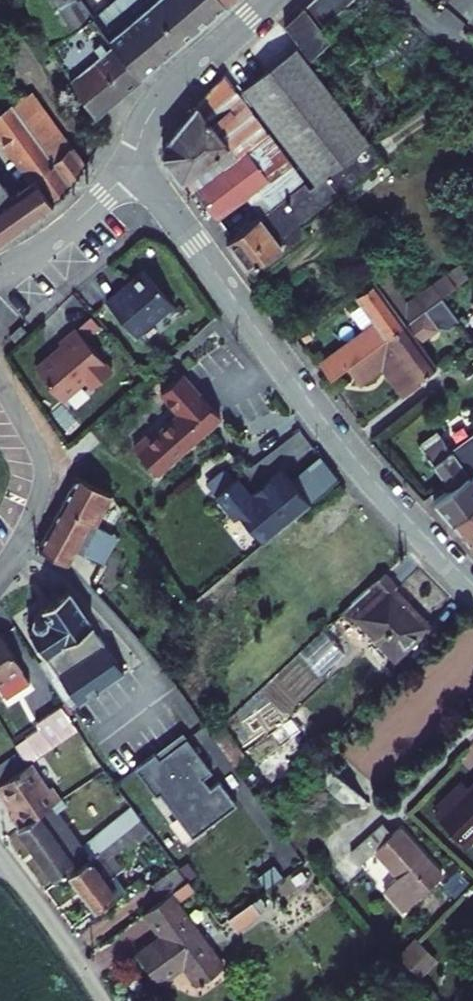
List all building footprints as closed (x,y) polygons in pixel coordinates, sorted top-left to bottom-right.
[(45,24),(36,29),(92,115),(137,78),(104,34),(80,3),(77,5),(76,0),(31,0),(45,24)] [(110,0),(93,0),(113,27),(104,34),(137,78),(138,80),(159,60),(110,0)] [(159,60),(178,43),(144,2),(134,10),(126,0),(110,0),(159,60)] [(178,43),(223,2),(222,0),(142,0),(144,2),(178,43)] [(281,24),(311,60),(332,41),(320,26),(348,0),(308,0),(281,24)] [(237,89),(317,184),(324,177),(370,141),(291,45),(237,89)] [(161,159),(188,195),(195,190),(214,213),(270,169),(223,106),(235,93),(220,73),(162,144),(161,159)] [(32,78),(1,103),(64,188),(90,158),(32,78)] [(1,103),(0,104),(0,152),(17,175),(0,187),(0,232),(64,188),(1,103)] [(370,141),(324,177),(317,184),(310,189),(325,208),(340,197),(385,160),(370,141)] [(316,216),(325,208),(310,189),(304,180),(223,242),(251,278),(321,222),(316,216)] [(106,311),(135,345),(172,313),(142,278),(127,291),(128,292),(106,311)] [(331,384),(349,369),(409,320),(375,278),(353,295),(379,327),(371,333),(369,331),(319,368),(331,384)] [(409,320),(349,369),(364,386),(384,369),(406,397),(421,385),(417,381),(440,362),(421,338),(440,322),(427,306),(412,318),(409,320)] [(111,379),(75,337),(58,351),(61,354),(53,361),(52,362),(35,376),(49,392),(47,393),(60,409),(84,389),(91,396),(111,379)] [(178,379),(157,396),(176,418),(148,442),(144,437),(128,449),(153,478),(217,424),(178,379)] [(453,444),(441,430),(425,444),(457,482),(437,501),(457,523),(472,508),(472,426),(453,444)] [(280,476),(248,501),(234,483),(213,500),(228,520),(233,516),(259,550),(266,544),(289,526),(308,511),(280,476)] [(78,477),(61,508),(94,524),(112,493),(78,477)] [(37,550),(68,563),(76,548),(103,562),(117,535),(94,524),(61,508),(37,550)] [(472,539),(472,508),(457,523),(472,540),(472,539)] [(289,526),(266,544),(280,562),(304,593),(322,580),(349,614),(369,596),(358,583),(368,575),(327,524),(303,544),(289,526)] [(349,614),(343,619),(352,630),(360,622),(393,663),(428,635),(385,582),(369,596),(349,614)] [(83,627),(57,592),(26,613),(28,617),(22,621),(25,625),(18,630),(50,679),(73,663),(80,658),(66,639),(83,627)] [(30,679),(21,667),(23,665),(1,632),(0,633),(0,699),(30,679)] [(56,681),(45,689),(65,717),(76,710),(56,681)] [(29,721),(15,731),(4,739),(10,747),(19,761),(31,753),(68,728),(47,699),(25,716),(29,721)] [(258,739),(281,763),(306,740),(284,716),(258,739)] [(177,730),(129,766),(150,795),(154,792),(187,836),(230,804),(213,780),(204,786),(197,777),(206,771),(177,730)] [(218,734),(210,741),(239,782),(249,773),(218,734)] [(0,754),(0,769),(13,760),(5,750),(0,754)] [(19,761),(0,774),(0,802),(3,806),(0,808),(0,812),(7,822),(41,798),(49,792),(40,779),(35,784),(19,761)] [(324,763),(318,767),(320,793),(332,807),(350,810),(355,815),(364,807),(324,763)] [(462,792),(458,788),(446,800),(443,796),(430,809),(433,813),(428,818),(459,850),(472,837),(472,781),(462,792)] [(41,798),(7,822),(45,873),(77,850),(80,854),(107,831),(129,812),(119,799),(69,839),(45,804),(54,798),(49,792),(41,798)] [(80,854),(56,871),(82,906),(112,885),(104,873),(111,868),(100,852),(137,819),(131,810),(129,812),(107,831),(80,854)] [(327,867),(329,869),(321,875),(329,885),(372,852),(388,873),(371,887),(397,916),(438,881),(395,830),(389,835),(382,828),(378,824),(327,867)] [(145,898),(133,907),(151,931),(127,948),(148,978),(172,961),(185,981),(212,962),(182,921),(166,897),(184,883),(168,862),(136,886),(145,898)] [(446,904),(460,892),(449,880),(434,892),(446,904)] [(256,920),(246,906),(216,928),(226,942),(256,920)] [(420,977),(437,959),(416,940),(400,958),(420,977)]
